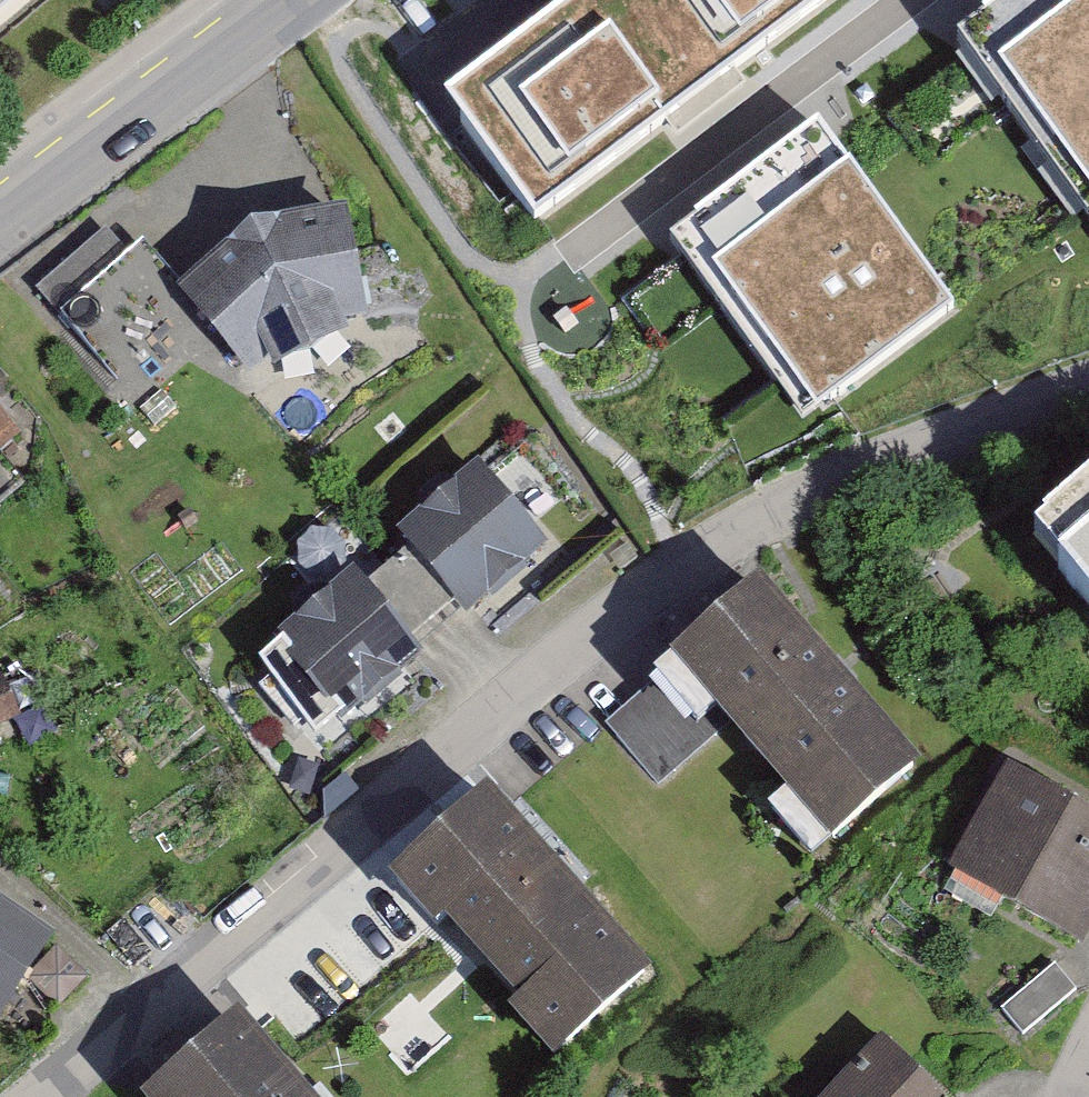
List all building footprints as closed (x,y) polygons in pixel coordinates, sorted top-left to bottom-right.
[(38,2),(35,0),(0,0),(0,39),(38,2)] [(432,79),(524,203),(799,0),(539,0),(432,79)] [(957,19),(1088,201),(1088,0),(983,0),(957,19)] [(816,116),(673,225),(808,402),(951,293),(816,116)] [(393,311),(366,217),(303,229),(283,232),(252,250),(206,295),(160,245),(61,327),(146,409),(198,368),(250,407),(286,387),(328,381),(360,360),(368,325),(393,311)] [(0,393),(0,467),(36,440),(0,393)] [(597,544),(515,442),(409,527),(432,555),(397,583),(381,563),(254,663),(327,754),(446,659),(422,629),(459,600),(485,633),(597,544)] [(1044,564),(1088,628),(1088,532),(1044,564)] [(942,778),(789,583),(676,672),(727,736),(829,867),(942,778)] [(23,662),(0,673),(0,737),(48,715),(23,662)] [(676,672),(663,680),(609,725),(670,790),(727,736),(676,672)] [(1027,764),(967,885),(1088,945),(1088,795),(1027,764)] [(682,970),(525,784),(407,883),(564,1068),(682,970)] [(0,907),(0,1009),(46,936),(0,907)] [(1088,999),(1060,974),(1012,1007),(1033,1037),(1088,999)] [(269,1018),(170,1096),(332,1096),(269,1018)] [(908,1036),(844,1096),(967,1096),(908,1036)]
